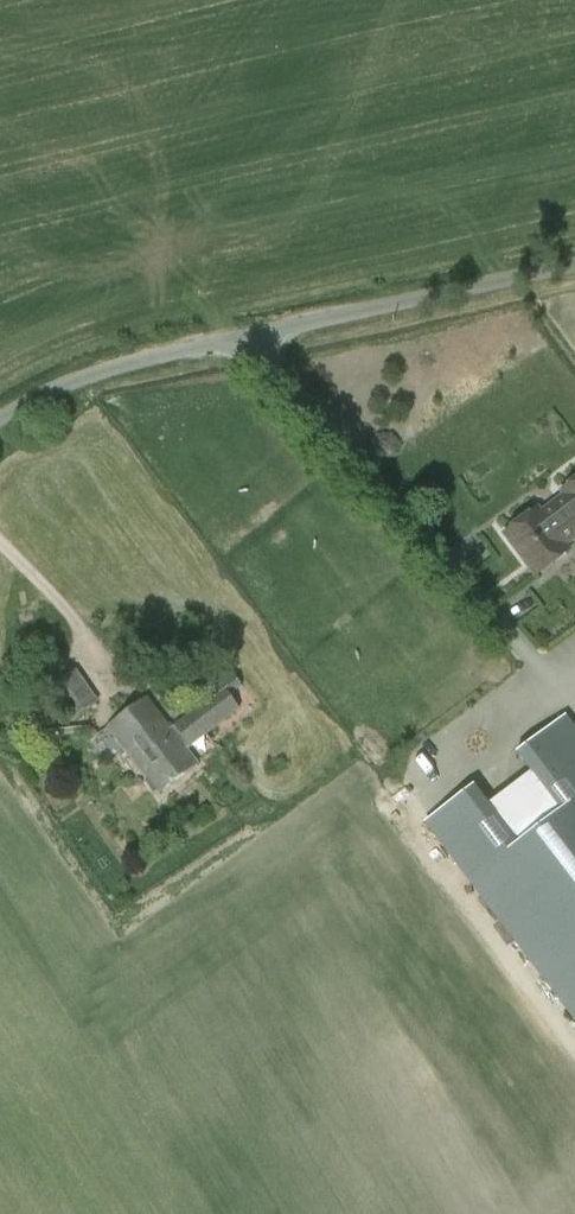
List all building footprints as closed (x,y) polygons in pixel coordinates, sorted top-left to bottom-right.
[(574,534),(574,481),(561,491),(568,501),(557,509),(574,534)] [(557,509),(545,518),(538,508),(504,534),(536,577),(570,551),(566,546),(574,539),(574,534),(557,509)] [(71,722),(100,703),(77,669),(49,690),(71,722)] [(220,692),(170,730),(146,700),(109,729),(149,780),(146,782),(155,793),(158,791),(159,793),(197,764),(186,750),(240,709),(231,697),(244,686),(233,674),(216,686),(220,692)] [(518,753),(547,792),(504,825),(474,786),(429,820),(474,879),(500,859),(574,959),(574,735),(563,719),(518,753)]
